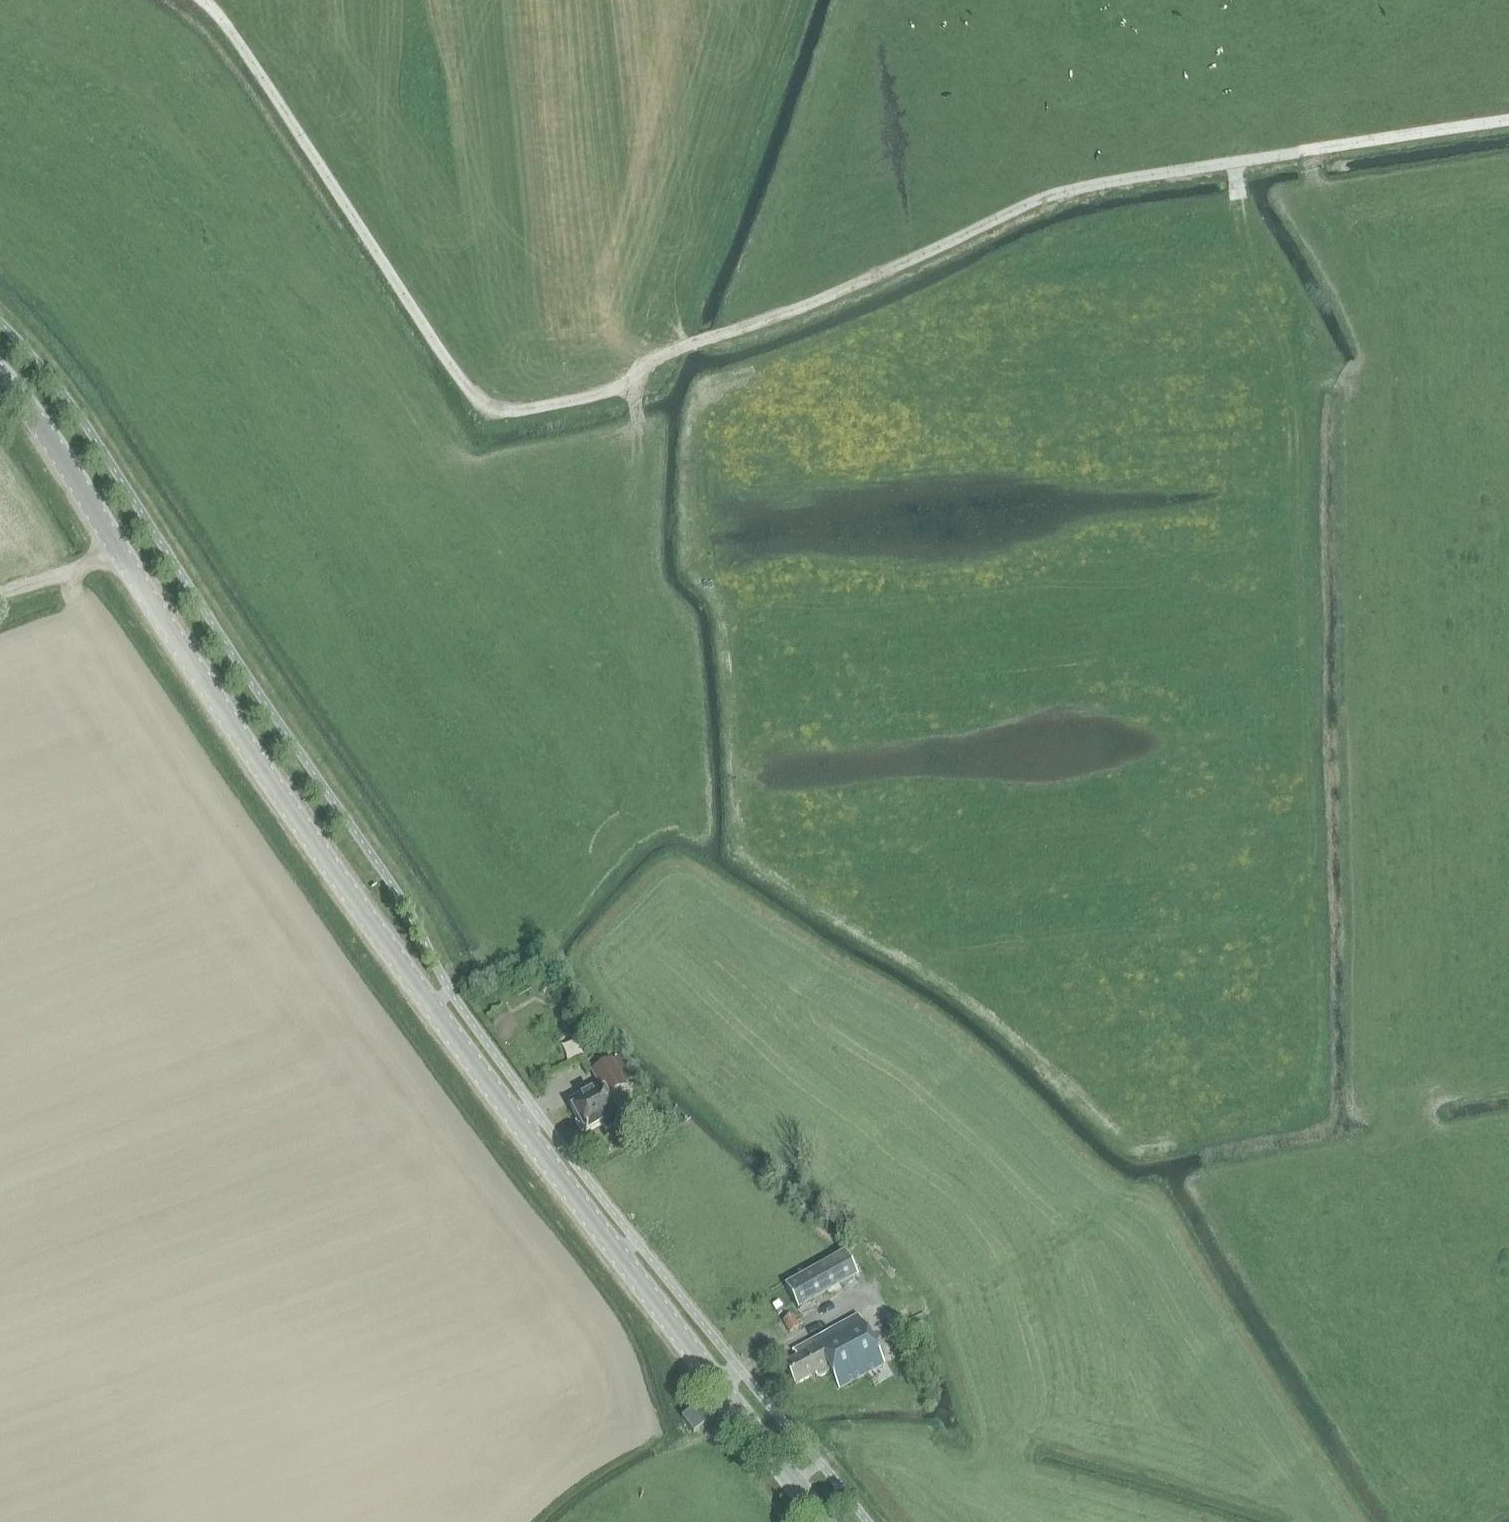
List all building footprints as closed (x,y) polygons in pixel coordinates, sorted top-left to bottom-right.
[(616,1114),(606,1097),(625,1086),(624,1084),(635,1079),(621,1055),(611,1061),(610,1059),(589,1071),(596,1084),(567,1101),(578,1120),(576,1121),(582,1130),(583,1129),(585,1133),(602,1123),(606,1129),(618,1122),(614,1116),(616,1114)] [(843,1252),(783,1285),(797,1311),(857,1278),(843,1252)] [(827,1373),(828,1375),(836,1389),(851,1381),(883,1362),(857,1315),(791,1351),(795,1357),(781,1365),(793,1389),(815,1377),(816,1379),(818,1377),(820,1378),(826,1375),(827,1373)] [(791,1315),(782,1320),(788,1333),(798,1328),(791,1315)] [(690,1410),(680,1417),(692,1434),(702,1426),(690,1410)]
